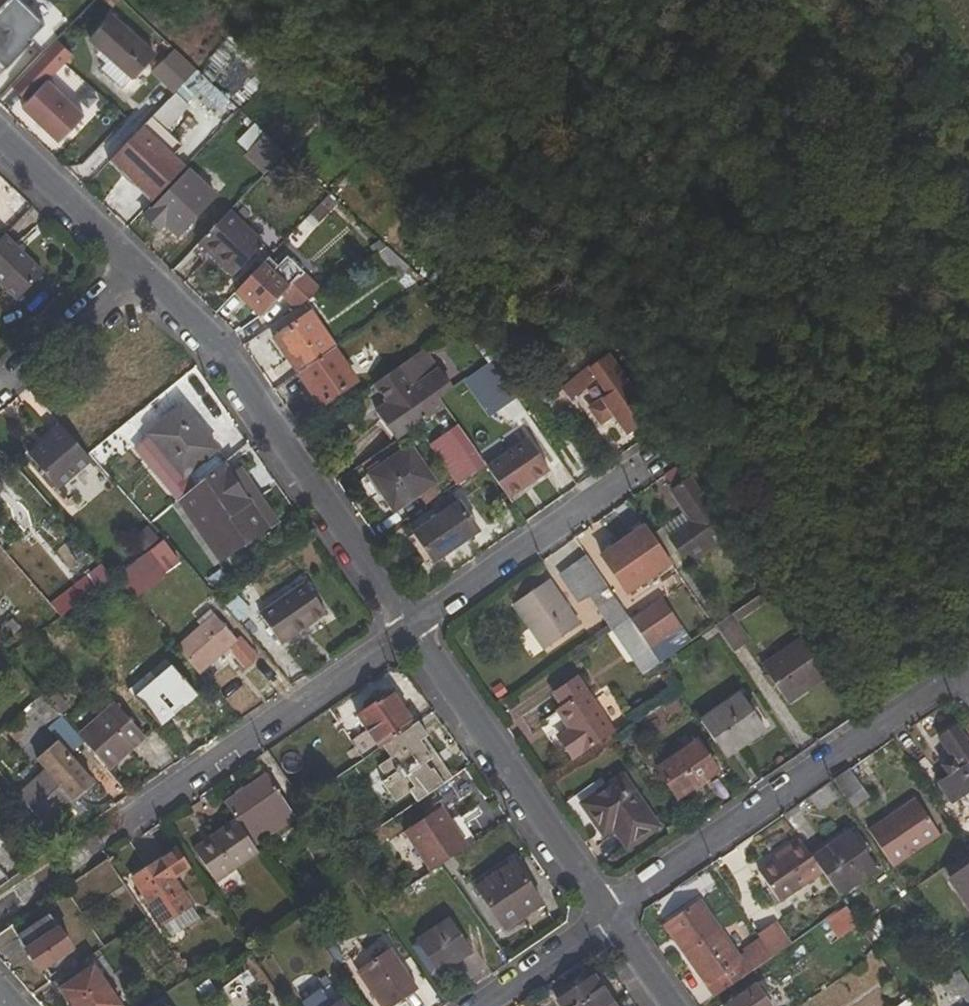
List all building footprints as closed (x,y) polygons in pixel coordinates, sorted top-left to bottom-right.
[(5,0),(0,7),(0,15),(23,37),(0,60),(0,78),(8,85),(38,54),(41,56),(54,42),(22,10),(26,6),(21,0),(6,0),(5,0)] [(109,17),(88,41),(97,49),(108,59),(131,78),(152,54),(109,17)] [(25,103),(69,58),(56,44),(12,89),(25,103)] [(150,72),(174,94),(196,70),(172,47),(150,72)] [(131,78),(108,59),(99,69),(121,88),(131,78)] [(179,151),(147,122),(140,130),(172,159),(179,151)] [(111,160),(143,190),(172,159),(140,130),(111,160)] [(265,136),(255,146),(273,163),(283,153),(265,136)] [(214,199),(187,173),(143,219),(157,232),(162,226),(176,239),(214,199)] [(304,220),(313,230),(338,203),(328,194),(304,220)] [(261,247),(225,213),(197,244),(233,278),(261,247)] [(41,274),(1,236),(0,238),(0,286),(16,301),(41,274)] [(262,320),(282,299),(295,313),(324,294),(285,259),(272,272),(262,264),(234,294),(262,320)] [(308,316),(272,341),(297,376),(332,351),(308,316)] [(485,339),(475,347),(487,365),(489,364),(502,355),(485,339)] [(355,383),(332,351),(297,376),(319,408),(355,383)] [(377,414),(396,442),(443,410),(438,401),(451,391),(424,352),(375,385),(389,405),(377,414)] [(518,406),(542,389),(530,380),(502,355),(489,364),(512,396),(518,406)] [(598,403),(624,439),(650,421),(634,399),(616,410),(607,397),(599,386),(611,378),(619,391),(625,386),(604,356),(560,386),(568,396),(589,381),(603,400),(598,403)] [(462,383),(483,414),(512,396),(489,364),(487,365),(462,383)] [(599,386),(607,397),(616,410),(634,399),(625,386),(619,391),(611,378),(599,386)] [(182,479),(215,451),(178,407),(145,435),(182,479)] [(56,491),(91,461),(85,454),(62,428),(26,457),(56,491)] [(526,441),(486,470),(508,500),(548,471),(526,441)] [(460,448),(450,454),(455,462),(465,455),(460,448)] [(393,512),(419,495),(433,485),(410,450),(370,476),(381,494),(393,512)] [(467,453),(465,455),(455,462),(446,469),(456,484),(478,469),(467,453)] [(241,472),(237,475),(225,458),(220,463),(238,489),(268,529),(278,522),(241,472)] [(268,529),(238,489),(220,463),(181,497),(226,560),(268,529)] [(683,558),(688,564),(730,535),(682,464),(663,478),(673,492),(671,494),(692,523),(669,537),(683,558)] [(131,496),(148,481),(138,469),(121,484),(131,496)] [(357,485),(368,503),(381,494),(370,476),(357,485)] [(419,495),(428,509),(443,499),(433,485),(419,495)] [(216,566),(226,560),(181,497),(171,505),(216,566)] [(476,533),(457,505),(413,535),(432,563),(476,533)] [(673,567),(653,538),(643,525),(601,556),(628,596),(673,567)] [(133,541),(143,553),(159,538),(149,527),(133,541)] [(673,567),(683,558),(669,537),(662,530),(653,538),(673,567)] [(425,569),(432,563),(413,535),(405,540),(425,569)] [(172,554),(163,542),(112,579),(126,595),(150,577),(147,572),(172,554)] [(571,567),(590,598),(612,631),(630,619),(585,555),(571,567)] [(558,576),(578,606),(590,598),(571,567),(558,576)] [(549,581),(513,606),(545,652),(580,627),(549,581)] [(279,647),(326,616),(304,586),(258,617),(279,647)] [(731,616),(739,625),(775,601),(767,591),(731,616)] [(631,620),(649,646),(676,627),(657,601),(631,620)] [(212,616),(175,648),(198,675),(224,651),(243,671),(257,659),(239,638),(235,642),(212,616)] [(749,642),(739,625),(731,616),(715,627),(733,654),(749,642)] [(631,620),(630,619),(612,631),(633,660),(650,647),(649,646),(631,620)] [(689,646),(676,627),(649,646),(650,647),(662,665),(689,646)] [(761,667),(787,704),(828,676),(801,639),(761,667)] [(572,735),(561,743),(574,762),(612,736),(615,733),(579,679),(554,697),(560,707),(556,711),(568,729),(572,735)] [(172,724),(183,714),(161,688),(150,699),(172,724)] [(356,714),(380,750),(384,749),(415,727),(391,690),(356,714)] [(765,730),(739,694),(701,721),(725,759),(765,730)] [(60,718),(40,696),(29,706),(49,729),(60,718)] [(114,706),(77,738),(107,772),(143,738),(114,706)] [(398,802),(410,793),(418,804),(453,779),(443,765),(438,768),(429,757),(435,753),(426,740),(428,738),(418,723),(415,727),(384,749),(392,759),(379,769),(388,780),(383,784),(398,802)] [(937,784),(951,804),(968,792),(968,747),(956,728),(938,739),(950,758),(939,765),(947,777),(937,784)] [(568,729),(557,737),(561,743),(572,735),(568,729)] [(718,771),(698,742),(656,770),(678,800),(718,771)] [(94,780),(69,752),(52,768),(77,796),(94,780)] [(443,765),(435,753),(429,757),(438,768),(443,765)] [(44,829),(79,799),(77,796),(52,768),(50,765),(15,795),(44,829)] [(868,799),(850,770),(833,782),(842,795),(852,810),(868,799)] [(599,831),(610,825),(628,850),(659,829),(623,775),(612,783),(616,789),(585,809),(599,831)] [(296,819),(267,776),(225,804),(235,820),(255,848),(296,819)] [(818,811),(842,795),(833,782),(809,798),(818,811)] [(920,805),(915,799),(884,820),(889,827),(920,805)] [(920,805),(889,827),(884,820),(869,830),(894,867),(940,836),(920,805)] [(404,832),(431,872),(440,866),(466,848),(441,808),(404,832)] [(260,855),(255,848),(235,820),(194,850),(218,885),(260,855)] [(877,871),(851,832),(812,858),(822,874),(840,897),(877,871)] [(759,872),(780,903),(822,874),(812,858),(800,840),(788,848),(789,852),(777,860),(759,872)] [(788,848),(776,857),(777,860),(789,852),(788,848)] [(174,880),(191,868),(178,849),(132,879),(173,937),(200,919),(174,880)] [(544,905),(515,862),(476,888),(505,931),(544,905)] [(14,872),(10,863),(0,867),(0,878),(14,872)] [(948,878),(968,909),(968,864),(948,878)] [(715,999),(772,958),(764,946),(742,961),(701,900),(671,922),(691,953),(687,956),(715,999)] [(846,907),(824,921),(836,940),(858,927),(846,907)] [(49,916),(18,937),(41,972),(73,950),(49,916)] [(472,952),(449,919),(411,946),(433,980),(472,952)] [(671,922),(665,926),(687,956),(691,953),(671,922)] [(788,948),(773,926),(757,936),(764,946),(772,958),(788,948)] [(390,952),(359,974),(382,1005),(394,1005),(416,990),(390,952)] [(59,989),(71,1005),(121,1005),(94,966),(59,989)] [(958,970),(938,983),(945,994),(949,992),(952,997),(959,993),(967,1003),(968,1002),(968,986),(958,970)] [(556,998),(561,1005),(615,1005),(595,977),(569,995),(565,991),(556,998)] [(723,1005),(770,1005),(755,983),(723,1005)] [(331,984),(321,990),(332,1005),(336,1005),(343,1001),(331,984)] [(321,990),(303,1003),(305,1005),(332,1005),(321,990)]
